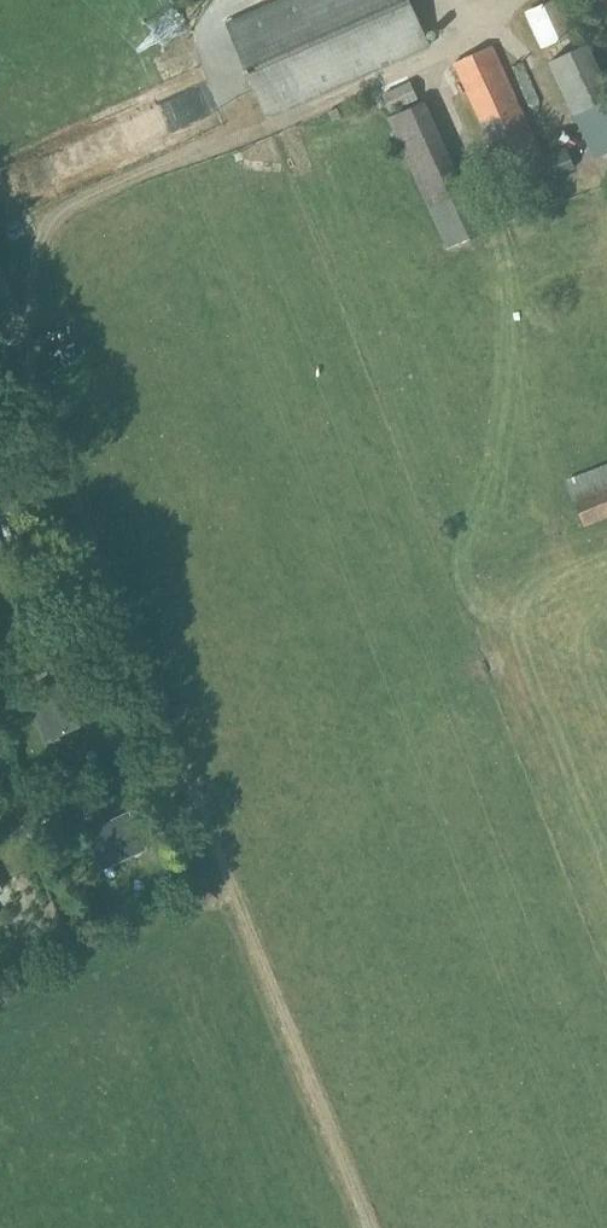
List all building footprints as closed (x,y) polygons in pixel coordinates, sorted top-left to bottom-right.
[(432,46),(412,0),(275,0),(226,21),(268,117),(432,46)] [(580,31),(566,0),(549,0),(525,11),(541,48),(580,31)] [(594,158),(606,152),(606,78),(590,42),(549,61),(574,114),(594,158)] [(553,176),(554,177),(576,168),(566,147),(544,155),(494,44),(453,62),(513,192),(553,176)] [(606,517),(606,462),(567,478),(585,525),(606,517)] [(14,574),(0,537),(0,579),(14,574)] [(28,703),(44,741),(80,725),(63,688),(28,703)] [(135,852),(118,816),(82,830),(100,869),(135,852)]
